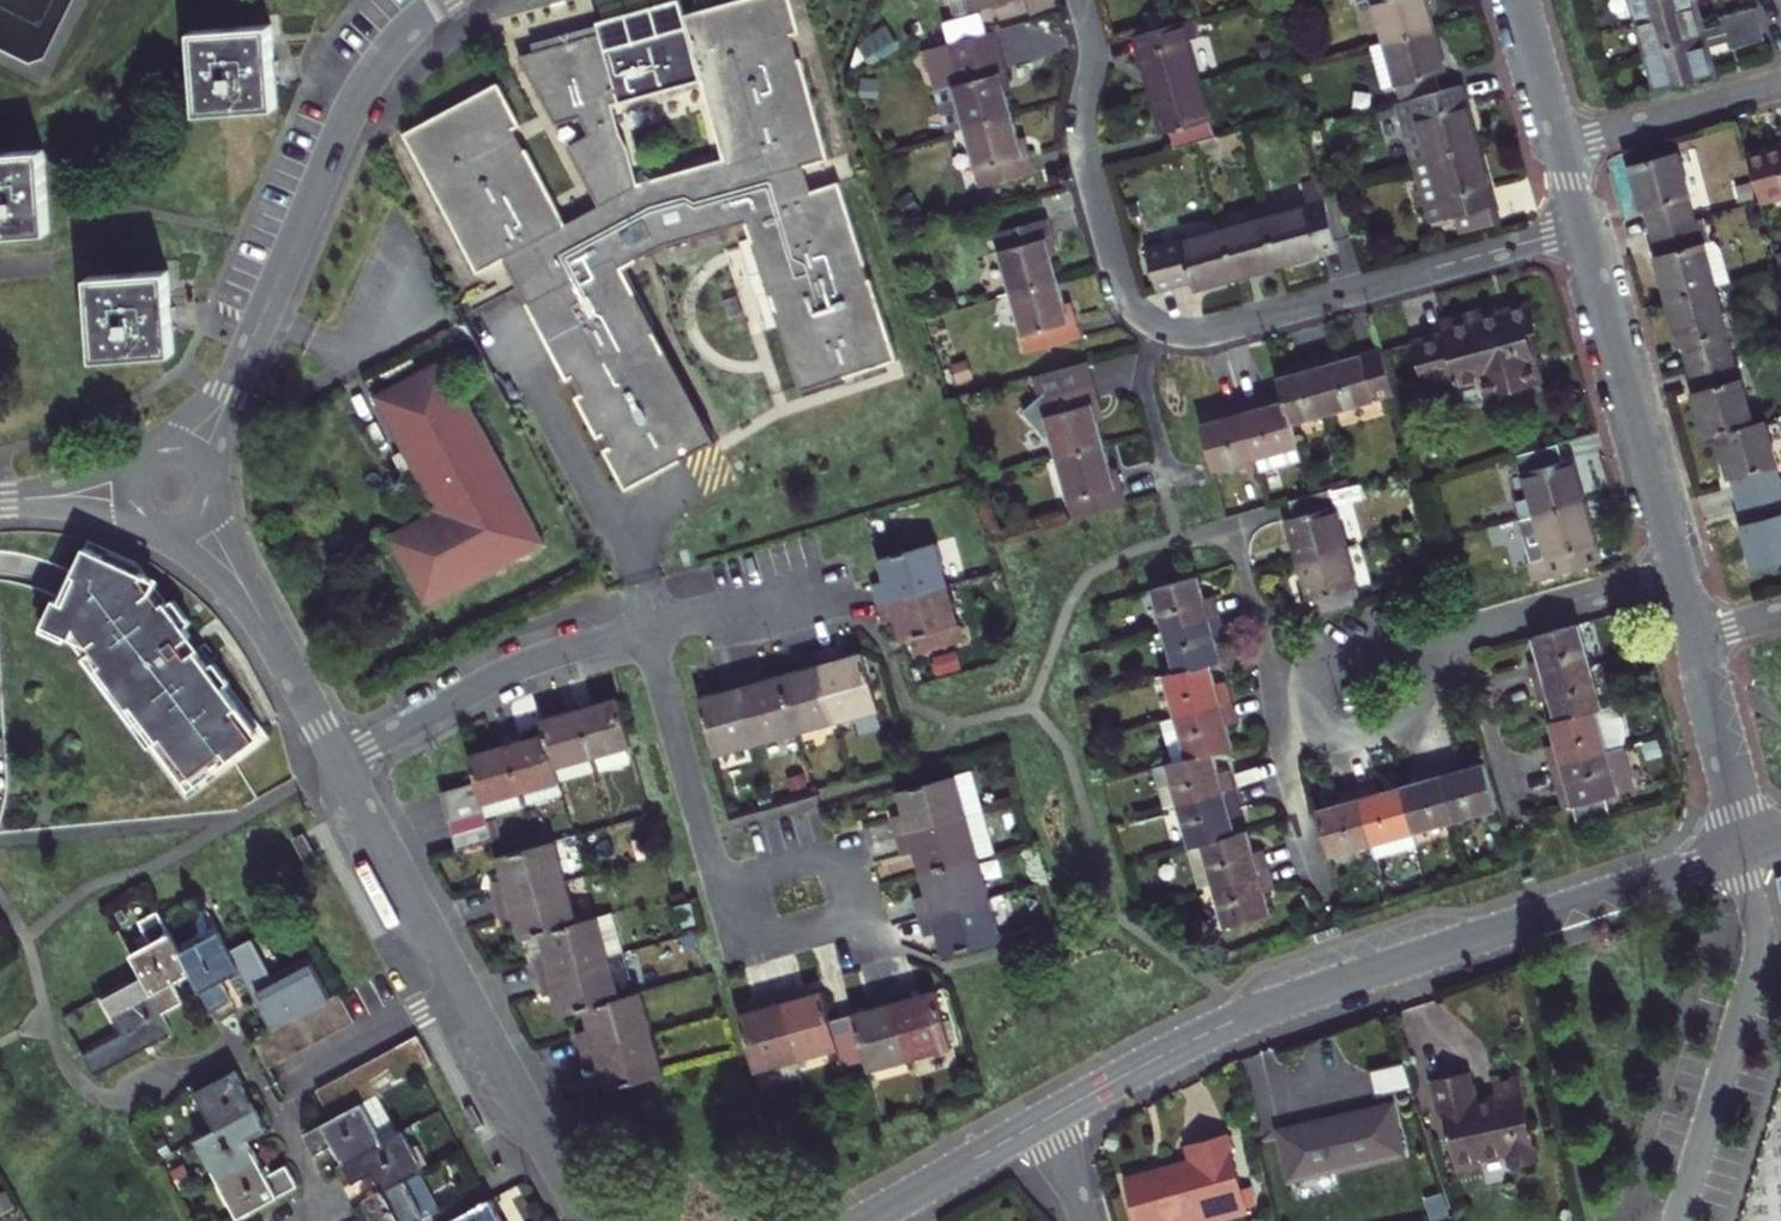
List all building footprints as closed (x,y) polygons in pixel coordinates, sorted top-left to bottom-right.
[(526,142),(515,122),(523,118),(500,76),(405,127),(481,266),(507,252),(571,377),(578,373),(587,391),(579,394),(601,437),(608,433),(615,445),(607,449),(629,492),(718,443),(623,268),(664,246),(746,220),(803,390),(898,359),(840,182),(815,190),(807,166),(830,160),(803,58),(800,59),(794,35),(803,33),(794,0),(734,0),(687,12),(684,0),(667,0),(600,16),(603,27),(520,48),(557,117),(582,111),(591,127),(569,139),(601,198),(568,215),(528,142),(526,142)] [(973,12),(981,10),(1016,0),(970,0),(973,12)] [(1432,29),(1426,7),(1424,0),(1372,0),(1384,43),(1432,29)] [(1638,19),(1691,4),(1690,0),(1633,0),(1638,19)] [(1638,19),(1648,53),(1760,22),(1758,15),(1756,8),(1720,17),(1722,25),(1699,32),(1696,24),(1691,4),(1638,19)] [(933,24),(939,47),(987,33),(981,10),(973,12),(933,24)] [(1696,24),(1699,32),(1722,25),(1720,17),(1696,24)] [(1196,35),(1191,20),(1135,35),(1143,64),(1152,93),(1198,80),(1187,38),(1196,35)] [(1657,88),(1710,74),(1703,48),(1727,41),(1729,49),(1765,39),(1763,30),(1760,22),(1648,53),(1657,88)] [(272,24),(192,31),(198,112),(279,105),(275,64),(272,24)] [(1441,91),(1436,73),(1444,71),(1438,50),(1432,29),(1384,43),(1371,47),(1382,89),(1396,85),(1401,103),(1441,91)] [(1004,84),(1009,82),(1002,57),(995,31),(987,33),(939,47),(923,51),(947,134),(966,128),(1013,115),(1004,84)] [(1298,39),(1287,43),(1293,63),(1304,60),(1298,39)] [(1307,64),(1297,67),(1302,82),(1312,79),(1307,64)] [(1170,132),(1174,149),(1200,142),(1214,138),(1198,80),(1152,93),(1157,114),(1163,134),(1170,132)] [(1441,91),(1401,103),(1397,104),(1414,164),(1477,145),(1471,124),(1465,102),(1445,107),(1441,91)] [(1030,157),(1026,143),(1021,144),(1013,115),(966,128),(982,186),(1034,171),(1030,157)] [(1477,145),(1414,164),(1430,222),(1452,216),(1457,234),(1498,222),(1493,205),(1485,175),(1477,145)] [(1761,203),(1780,197),(1780,146),(1748,155),(1761,203)] [(0,154),(0,235),(50,231),(44,150),(0,154)] [(1691,197),(1678,151),(1631,163),(1644,211),(1646,210),(1650,221),(1653,233),(1693,221),(1686,199),(1691,197)] [(1342,196),(1326,201),(1337,240),(1354,235),(1342,196)] [(1310,257),(1339,248),(1337,240),(1326,201),(1267,217),(1280,265),(1310,257)] [(1259,271),(1280,265),(1267,217),(1224,229),(1237,277),(1259,271)] [(1050,247),(1055,246),(1051,232),(1047,218),(995,232),(1012,294),(1059,281),(1050,247)] [(1723,287),(1705,218),(1693,221),(1653,233),(1659,255),(1656,255),(1663,279),(1669,302),(1716,290),(1723,287)] [(1215,283),(1237,277),(1224,229),(1146,250),(1158,290),(1190,281),(1192,289),(1215,283)] [(167,271),(88,277),(94,360),(173,353),(170,312),(167,271)] [(1076,323),(1072,308),(1067,309),(1059,281),(1012,294),(1028,352),(1081,337),(1076,323)] [(1730,358),(1724,334),(1728,333),(1716,290),(1669,302),(1675,324),(1681,346),(1684,346),(1691,369),(1730,358)] [(1442,324),(1446,335),(1415,344),(1427,386),(1456,377),(1459,384),(1484,378),(1489,396),(1540,382),(1534,358),(1527,334),(1535,332),(1528,306),(1479,319),(1478,314),(1442,324)] [(1318,357),(1333,411),(1395,394),(1382,348),(1338,360),(1336,352),(1327,355),(1318,357)] [(1333,411),(1318,357),(1307,360),(1296,363),(1298,372),(1280,377),(1283,391),(1292,423),(1333,411)] [(444,358),(371,397),(401,451),(410,469),(433,512),(383,541),(422,613),(544,545),(444,358)] [(1717,434),(1754,424),(1741,378),(1736,379),(1730,358),(1691,369),(1697,390),(1694,390),(1700,414),(1706,437),(1717,434)] [(1052,435),(1058,459),(1106,445),(1097,414),(1102,413),(1098,398),(1094,384),(1087,361),(1035,376),(1041,398),(1024,412),(1048,439),(1052,435)] [(1292,423),(1283,391),(1263,397),(1242,403),(1257,459),(1259,458),(1263,470),(1299,460),(1296,447),(1299,447),(1292,423)] [(1215,470),(1257,459),(1242,403),(1232,405),(1222,408),(1224,417),(1202,423),(1215,470)] [(1754,424),(1717,434),(1724,456),(1730,478),(1733,478),(1740,502),(1780,490),(1774,466),(1777,466),(1765,421),(1754,424)] [(1528,518),(1584,502),(1578,480),(1572,458),(1563,461),(1559,444),(1520,455),(1533,498),(1523,501),(1528,518)] [(1058,459),(1075,517),(1127,502),(1119,474),(1114,476),(1110,460),(1106,445),(1058,459)] [(410,469),(401,451),(392,456),(401,473),(410,469)] [(1289,501),(1294,517),(1287,519),(1293,540),(1299,560),(1346,547),(1329,489),(1312,494),(1289,501)] [(1743,524),(1750,547),(1757,570),(1780,563),(1780,490),(1740,502),(1746,523),(1743,524)] [(1584,502),(1528,518),(1516,522),(1533,581),(1602,562),(1593,532),(1584,502)] [(874,595),(877,605),(948,584),(936,542),(878,558),(885,582),(872,585),(874,595)] [(104,555),(84,545),(72,572),(66,569),(40,623),(64,634),(68,636),(73,628),(89,650),(99,663),(94,666),(124,708),(130,704),(139,718),(156,739),(159,737),(188,775),(221,752),(226,760),(253,739),(232,710),(236,707),(221,687),(206,666),(193,649),(192,651),(185,655),(177,644),(183,640),(189,635),(183,627),(166,603),(164,601),(159,603),(151,591),(142,579),(144,575),(138,572),(104,555)] [(1323,616),(1362,605),(1346,547),(1299,560),(1305,581),(1310,601),(1318,599),(1323,616)] [(107,549),(104,555),(138,572),(141,565),(107,549)] [(144,575),(142,579),(151,591),(156,580),(144,575)] [(1197,576),(1153,589),(1165,632),(1218,617),(1215,607),(1212,598),(1204,600),(1197,576)] [(959,625),(948,584),(877,605),(880,614),(882,623),(884,622),(895,620),(901,641),(911,638),(915,654),(963,640),(959,625)] [(172,599),(166,603),(183,627),(189,622),(181,611),(172,599)] [(1176,674),(1210,664),(1221,660),(1215,639),(1223,636),(1220,627),(1218,617),(1165,632),(1176,674)] [(64,634),(40,623),(38,628),(61,639),(64,634)] [(1533,672),(1536,682),(1591,667),(1579,625),(1532,637),(1539,659),(1530,662),(1533,672)] [(192,651),(183,640),(177,644),(185,655),(192,651)] [(819,650),(839,721),(879,710),(863,652),(839,659),(835,645),(827,647),(819,650)] [(99,663),(89,650),(81,656),(131,724),(139,718),(130,704),(124,708),(94,666),(99,663)] [(839,721),(819,650),(808,653),(798,656),(802,670),(782,675),(798,733),(839,721)] [(213,662),(206,666),(221,687),(227,682),(213,662)] [(1176,718),(1230,702),(1227,692),(1224,682),(1216,684),(1210,664),(1176,674),(1165,677),(1176,718)] [(1549,699),(1556,721),(1602,707),(1591,667),(1536,682),(1538,692),(1541,701),(1549,699)] [(798,733),(782,675),(759,682),(755,669),(746,671),(737,674),(757,744),(798,733)] [(757,744),(737,674),(727,677),(718,679),(722,693),(700,699),(715,756),(757,744)] [(594,756),(632,745),(619,699),(600,705),(580,710),(594,756)] [(1233,712),(1230,702),(1176,718),(1161,722),(1173,762),(1213,752),(1234,746),(1228,724),(1236,722),(1233,712)] [(1550,756),(1553,765),(1620,746),(1625,731),(1622,717),(1610,705),(1602,707),(1556,721),(1550,723),(1556,744),(1547,746),(1550,756)] [(594,756),(580,710),(562,715),(544,720),(547,733),(556,766),(594,756)] [(556,766),(547,733),(528,739),(509,744),(521,791),(542,785),(560,780),(556,766)] [(188,775),(159,737),(156,739),(152,742),(187,789),(226,760),(221,752),(188,775)] [(1657,739),(1633,746),(1639,764),(1662,757),(1657,739)] [(521,791),(509,744),(490,749),(470,755),(478,782),(482,795),(484,801),(521,791)] [(1565,809),(1574,806),(1606,797),(1633,790),(1620,746),(1553,765),(1559,787),(1565,809)] [(1173,762),(1154,768),(1166,808),(1180,805),(1233,790),(1230,780),(1228,770),(1219,773),(1213,752),(1173,762)] [(1449,764),(1439,767),(1454,822),(1497,810),(1484,764),(1461,770),(1459,762),(1449,764)] [(1422,781),(1400,787),(1413,833),(1454,822),(1439,767),(1429,770),(1420,772),(1422,781)] [(894,827),(896,837),(984,813),(972,771),(897,791),(904,814),(891,817),(894,827)] [(442,792),(446,806),(482,795),(478,782),(442,792)] [(1367,787),(1357,790),(1373,844),(1377,860),(1418,848),(1413,833),(1400,787),(1379,793),(1377,784),(1367,787)] [(521,791),(525,805),(546,799),(542,785),(521,791)] [(1192,846),(1236,833),(1231,812),(1239,810),(1236,800),(1233,790),(1180,805),(1192,846)] [(1373,844),(1357,790),(1347,793),(1337,796),(1339,804),(1318,810),(1330,856),(1373,844)] [(446,806),(450,821),(486,810),(484,801),(482,795),(446,806)] [(1606,797),(1574,806),(1579,826),(1611,817),(1606,797)] [(450,821),(454,835),(490,825),(486,810),(450,821)] [(914,852),(920,873),(980,857),(995,852),(984,813),(896,837),(899,846),(902,855),(914,852)] [(454,835),(459,850),(494,840),(490,825),(454,835)] [(1214,884),(1268,869),(1265,859),(1262,849),(1254,851),(1248,830),(1236,833),(1192,846),(1190,847),(1202,888),(1214,884)] [(555,840),(536,845),(499,856),(497,856),(503,879),(490,883),(492,892),(495,901),(566,881),(555,840)] [(917,908),(919,917),(991,897),(980,857),(920,873),(927,895),(914,899),(917,908)] [(1271,879),(1268,869),(1214,884),(1226,926),(1271,913),(1265,891),(1274,889),(1271,879)] [(532,934),(539,932),(577,922),(566,881),(495,901),(497,911),(500,920),(513,916),(519,938),(532,934)] [(991,897),(919,917),(922,926),(924,935),(926,935),(937,932),(944,955),(1002,939),(991,897)] [(672,925),(682,922),(678,906),(667,909),(672,925)] [(535,969),(538,978),(625,954),(612,912),(577,922),(539,932),(546,955),(539,957),(533,959),(535,969)] [(190,974),(179,954),(158,916),(157,913),(138,923),(150,945),(130,956),(141,975),(162,1015),(173,1009),(183,1003),(173,983),(190,974)] [(219,931),(179,954),(190,974),(211,1013),(230,1002),(225,992),(220,983),(241,971),(231,952),(219,931)] [(546,955),(539,932),(532,934),(539,957),(546,955)] [(295,1017),(310,1009),(325,1001),(331,997),(309,958),(272,979),(251,942),(231,952),(241,971),(251,991),(261,1010),(272,1030),(281,1025),(295,1017)] [(563,1014),(584,1009),(637,994),(625,954),(538,978),(541,988),(543,997),(550,995),(557,994),(563,1014)] [(122,1034),(84,1055),(95,1075),(134,1054),(173,1033),(162,1015),(141,975),(131,980),(101,997),(122,1034)] [(902,986),(893,988),(912,1058),(953,1047),(937,990),(914,996),(911,983),(902,986)] [(823,990),(799,997),(796,984),(787,986),(778,989),(798,1060),(839,1048),(843,1062),(866,1056),(854,1013),(831,1019),(823,990)] [(876,1007),(854,1013),(866,1056),(870,1070),(912,1058),(893,988),(882,991),(872,994),(876,1007)] [(798,1060),(778,989),(768,992),(758,994),(762,1008),(740,1014),(757,1071),(798,1060)] [(354,1021),(339,992),(331,997),(325,1001),(340,1029),(354,1021)] [(637,994),(584,1009),(590,1030),(576,1034),(579,1043),(582,1052),(653,1032),(641,993),(637,994)] [(563,1014),(557,994),(550,995),(556,1016),(563,1014)] [(340,1029),(325,1001),(310,1009),(325,1037),(340,1029)] [(325,1037),(310,1009),(295,1017),(310,1045),(325,1037)] [(295,1017),(281,1025),(296,1053),(310,1045),(295,1017)] [(296,1053),(281,1025),(272,1030),(267,1033),(282,1061),(296,1053)] [(664,1074),(653,1032),(582,1052),(584,1061),(587,1070),(600,1066),(607,1090),(664,1074)] [(282,1061),(267,1033),(252,1041),(267,1069),(282,1061)] [(418,1072),(419,1071),(433,1064),(417,1036),(403,1044),(418,1072)] [(403,1044),(389,1052),(403,1080),(418,1072),(403,1044)] [(403,1080),(389,1052),(374,1060),(389,1088),(400,1082),(403,1080)] [(389,1088),(374,1060),(360,1067),(376,1095),(389,1088)] [(1372,1097),(1409,1089),(1402,1063),(1366,1071),(1372,1097)] [(376,1095),(360,1067),(346,1075),(362,1103),(376,1095)] [(235,1071),(216,1081),(196,1092),(217,1131),(255,1110),(245,1091),(235,1071)] [(1449,1077),(1432,1080),(1439,1116),(1445,1115),(1456,1170),(1481,1165),(1479,1158),(1506,1152),(1509,1165),(1536,1160),(1518,1079),(1491,1084),(1494,1099),(1473,1103),(1466,1073),(1449,1077)] [(362,1103),(346,1075),(332,1083),(346,1111),(362,1103)] [(346,1111),(332,1083),(318,1091),(333,1119),(346,1111)] [(432,1101),(415,1110),(420,1119),(437,1109),(432,1101)] [(362,1103),(346,1111),(333,1119),(305,1134),(315,1153),(334,1143),(339,1153),(344,1163),(383,1141),(362,1103)] [(1313,1174),(1352,1166),(1402,1154),(1392,1107),(1335,1119),(1279,1132),(1290,1179),(1313,1174)] [(257,1135),(266,1130),(255,1110),(217,1131),(198,1141),(219,1180),(257,1159),(247,1141),(257,1135)] [(349,1173),(355,1183),(373,1173),(383,1189),(417,1171),(422,1168),(401,1131),(383,1141),(344,1163),(349,1173)] [(1121,1178),(1132,1220),(1209,1220),(1245,1212),(1224,1133),(1184,1144),(1186,1152),(1188,1160),(1121,1178)] [(240,1219),(254,1211),(298,1187),(287,1167),(277,1172),(267,1177),(257,1159),(219,1180),(240,1219)] [(1352,1166),(1313,1174),(1316,1188),(1355,1180),(1352,1166)] [(417,1171),(383,1189),(364,1200),(375,1220),(420,1220),(430,1215),(438,1211),(427,1191),(417,1171)] [(490,1199),(450,1220),(502,1220),(490,1199)]
